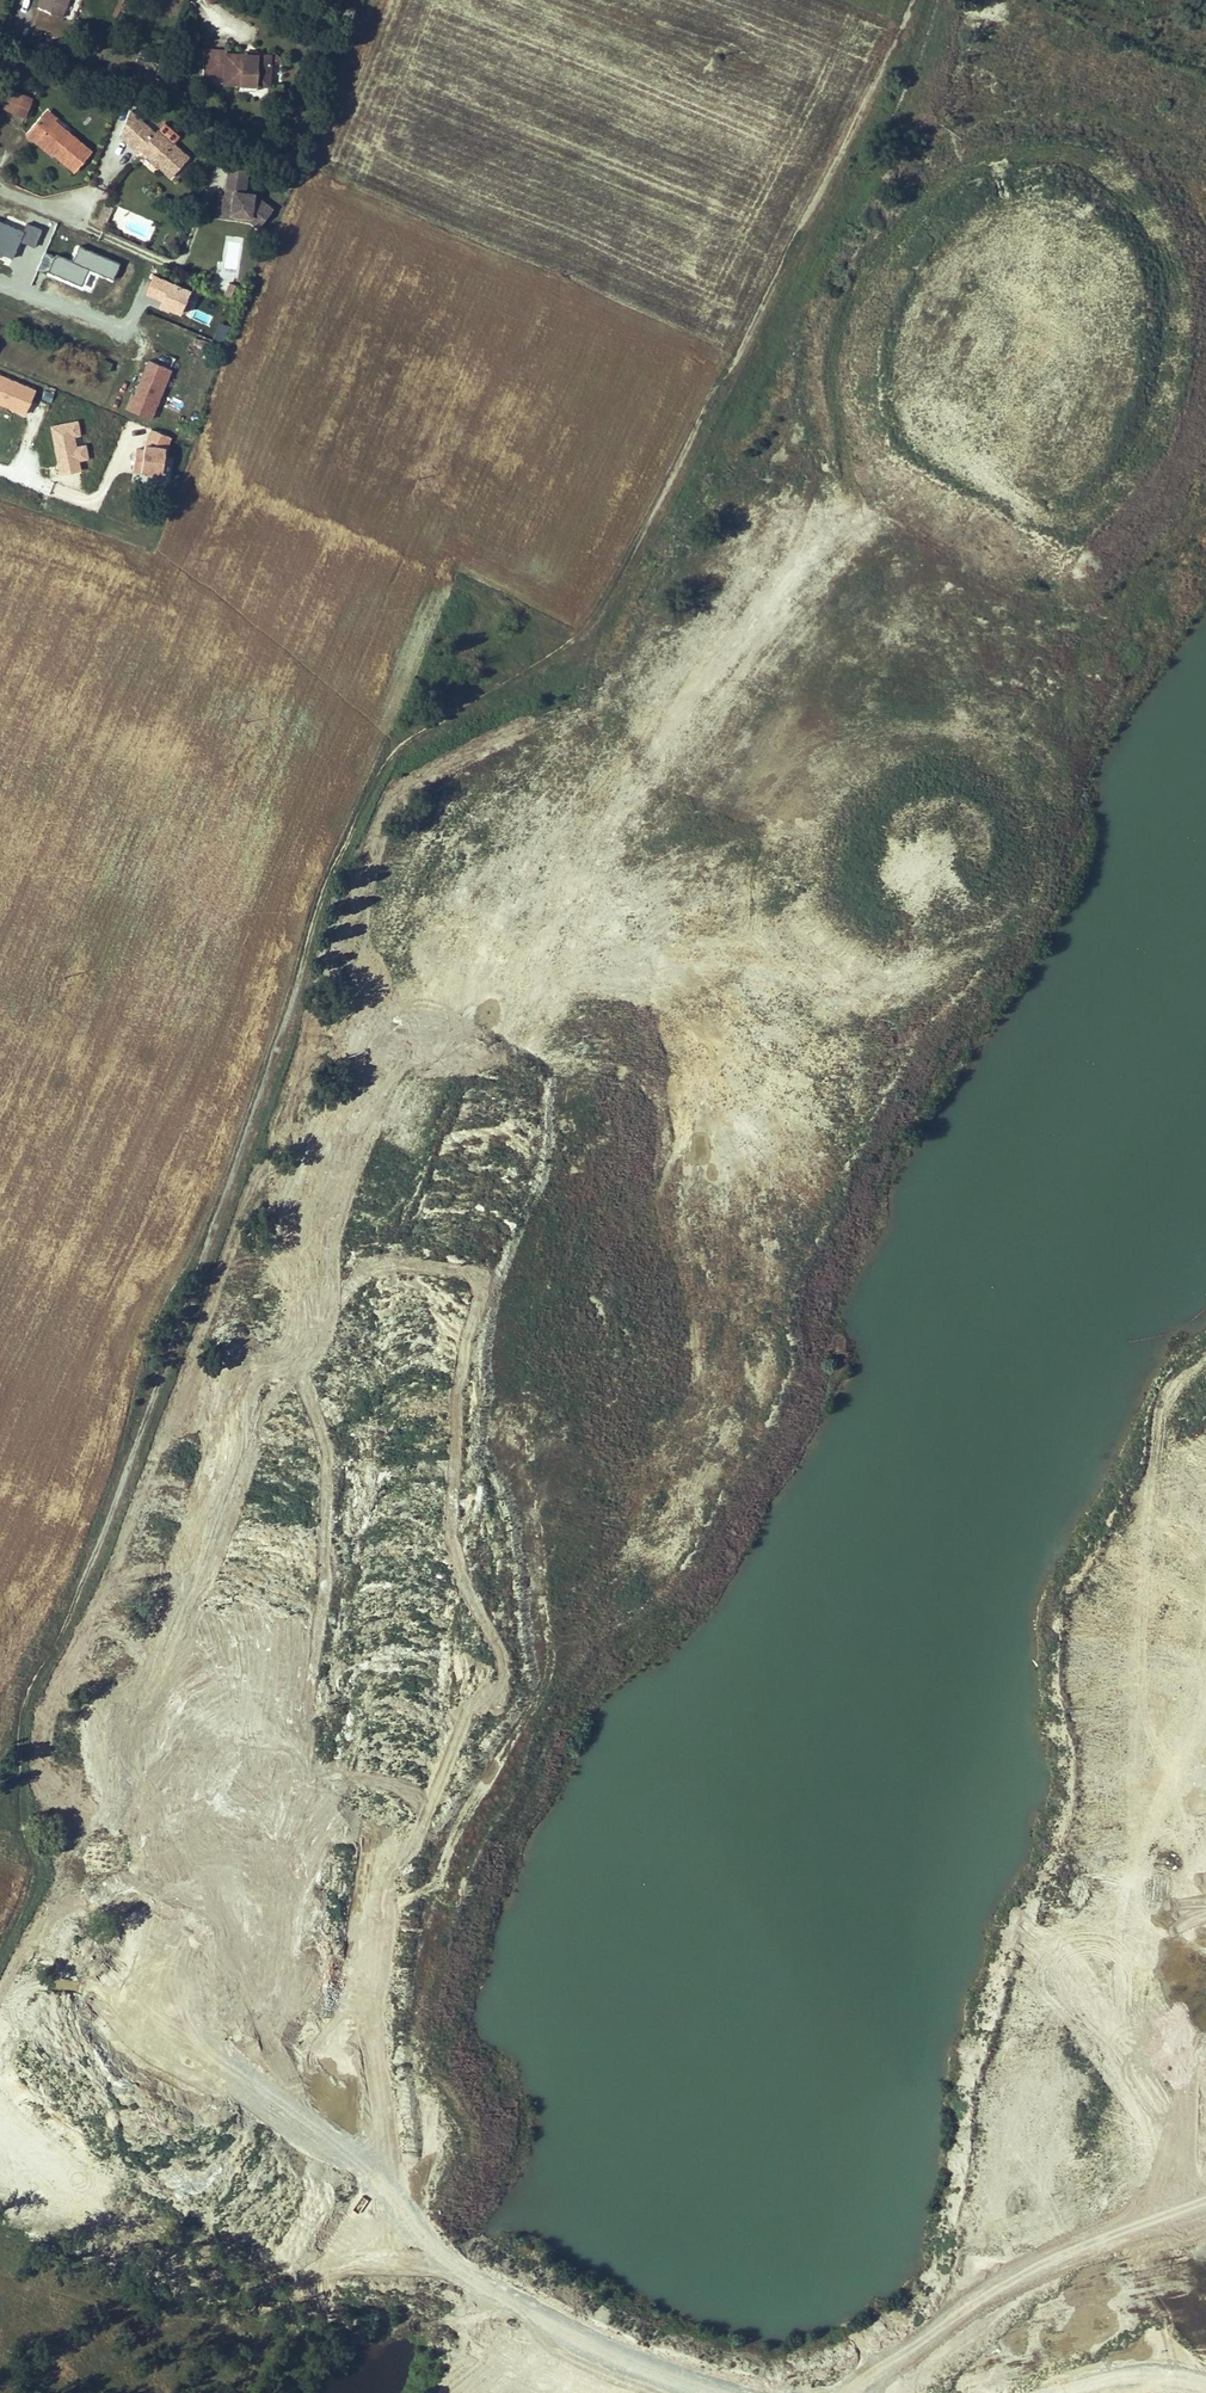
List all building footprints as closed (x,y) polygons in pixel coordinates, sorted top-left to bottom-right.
[(38,7),(62,16),(68,0),(41,0),(38,7)] [(80,0),(71,0),(64,17),(72,20),(80,0)] [(227,50),(206,49),(205,75),(225,76),(225,83),(241,84),(255,84),(269,85),(270,55),(227,53),(227,50)] [(168,83),(156,78),(153,86),(151,92),(162,97),(168,83)] [(137,86),(151,92),(153,86),(139,80),(137,86)] [(23,95),(9,89),(2,107),(16,113),(23,95)] [(31,98),(23,95),(16,113),(24,116),(31,98)] [(54,120),(56,117),(47,110),(43,116),(51,123),(54,120)] [(43,116),(27,134),(36,142),(38,140),(54,154),(74,171),(91,151),(54,120),(51,123),(43,116)] [(145,125),(129,143),(138,152),(140,149),(171,177),(188,158),(158,130),(155,133),(145,125)] [(53,156),(54,154),(38,140),(36,142),(53,156)] [(205,173),(188,158),(171,177),(195,198),(205,173)] [(259,228),(273,209),(259,198),(254,197),(254,194),(245,192),(248,170),(229,167),(226,191),(229,191),(229,197),(219,196),(218,207),(230,208),(232,208),(231,214),(251,217),(250,221),(259,228)] [(112,207),(104,203),(94,225),(103,229),(112,207)] [(231,214),(232,208),(230,208),(218,207),(216,217),(250,221),(251,217),(231,214)] [(183,312),(191,288),(152,276),(144,299),(183,312)] [(151,421),(174,370),(147,358),(125,409),(151,421)] [(26,416),(37,390),(0,374),(0,405),(26,416)] [(79,420),(49,425),(57,476),(81,472),(80,462),(89,460),(86,440),(82,441),(79,420)] [(165,477),(168,433),(146,431),(145,448),(134,447),(131,475),(165,477)]
